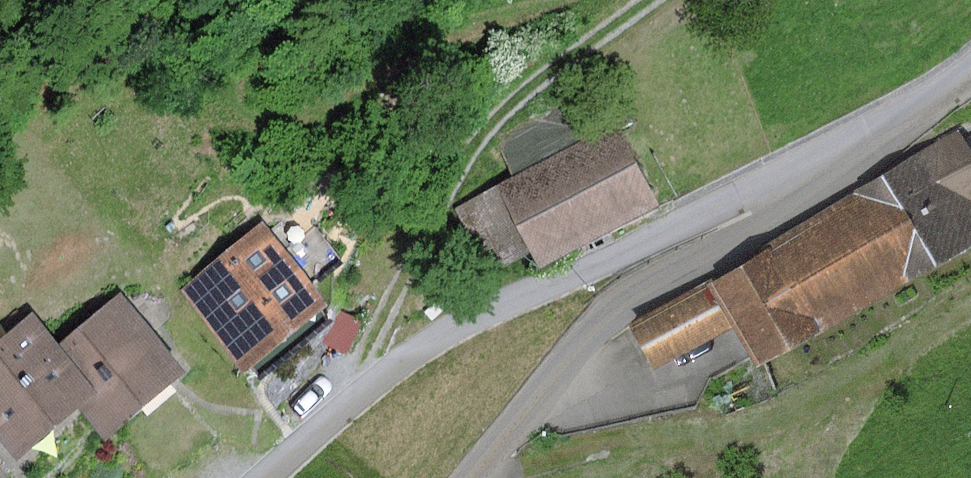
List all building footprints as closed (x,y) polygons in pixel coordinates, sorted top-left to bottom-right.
[(496,139),(515,176),(582,141),(541,114),(496,139)] [(515,176),(453,207),(489,277),(537,252),(546,269),(668,206),(623,120),(582,141),(515,176)] [(629,323),(654,368),(733,323),(755,362),(970,242),(970,205),(969,200),(970,199),(970,160),(957,135),(762,244),(764,247),(629,323)] [(267,223),(183,292),(251,375),(335,306),(267,223)] [(0,342),(0,434),(25,463),(88,409),(114,439),(191,374),(123,294),(66,343),(37,310),(0,342)] [(364,321),(341,311),(326,343),(349,354),(364,321)]
